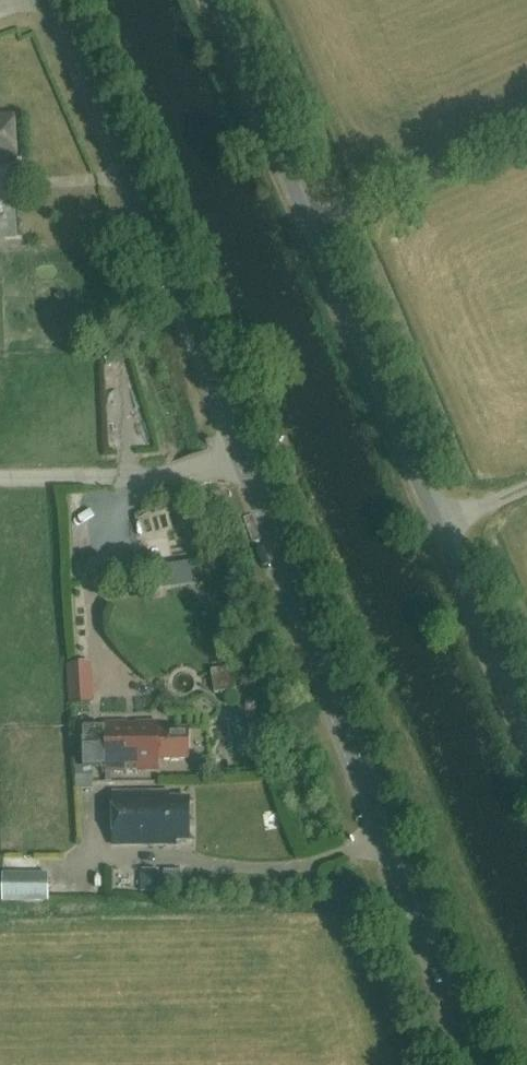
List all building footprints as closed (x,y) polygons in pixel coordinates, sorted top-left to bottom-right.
[(18,161),(15,115),(0,116),(0,162),(18,161)] [(16,389),(16,378),(0,378),(0,389),(16,389)] [(188,562),(158,566),(161,589),(191,585),(188,562)] [(96,702),(93,663),(69,665),(71,704),(96,702)] [(158,728),(158,722),(105,724),(105,744),(82,744),(82,767),(106,767),(106,770),(158,770),(158,760),(189,759),(188,728),(158,728)] [(169,798),(169,793),(113,794),(114,846),(176,845),(176,841),(189,841),(189,798),(169,798)] [(52,884),(51,869),(8,872),(9,887),(52,884)] [(7,887),(7,901),(54,902),(54,887),(7,887)]
